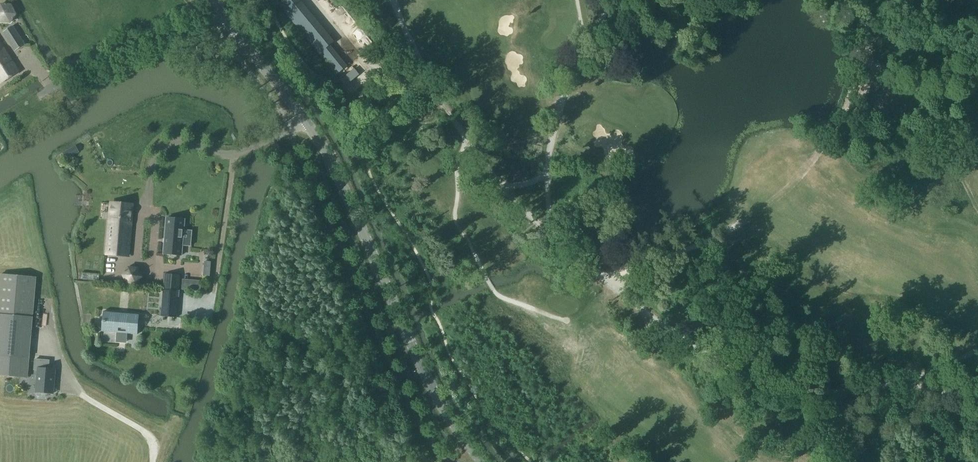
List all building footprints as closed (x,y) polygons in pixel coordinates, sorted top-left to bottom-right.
[(319,54),(334,42),(299,0),(281,0),(283,2),(279,5),(319,54)] [(10,23),(15,14),(11,5),(1,5),(0,6),(0,22),(10,23)] [(12,26),(2,32),(15,51),(25,45),(12,26)] [(1,84),(19,72),(0,43),(0,82),(1,84)] [(271,148),(275,153),(280,149),(276,144),(271,148)] [(106,254),(128,256),(132,205),(111,203),(106,254)] [(161,254),(179,255),(182,219),(164,218),(161,254)] [(27,377),(36,278),(0,275),(0,375),(27,377)] [(176,318),(179,290),(180,276),(164,275),(163,289),(161,316),(176,318)] [(101,332),(118,333),(137,335),(139,315),(103,312),(101,332)] [(38,370),(36,392),(53,394),(55,370),(48,369),(49,360),(35,359),(34,370),(38,370)]
